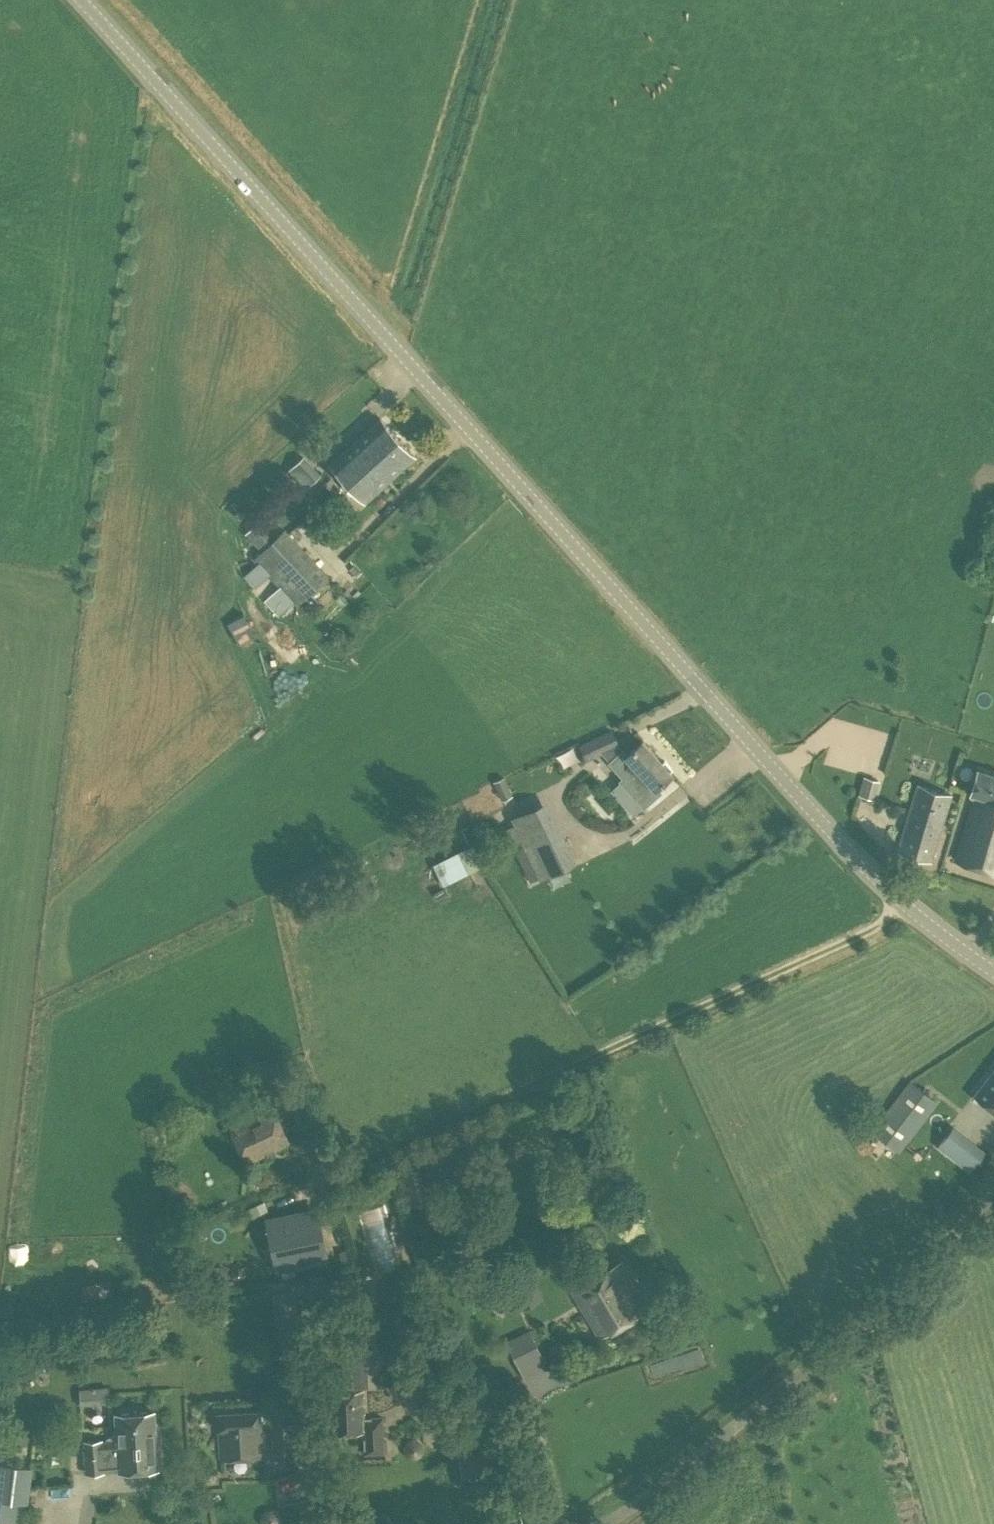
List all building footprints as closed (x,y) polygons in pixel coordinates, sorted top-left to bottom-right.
[(364,471),(399,439),(381,419),(332,463),(346,479),(360,467),(364,471)] [(360,467),(346,479),(365,501),(415,457),(399,439),(364,471),(360,467)] [(328,577),(285,530),(260,553),(253,559),(257,563),(244,575),(254,586),(267,574),(280,588),(265,601),(279,615),(292,601),(296,606),(328,577)] [(586,760),(620,745),(613,730),(579,745),(586,760)] [(672,772),(642,739),(628,752),(623,748),(608,761),(622,777),(618,780),(644,808),(662,791),(656,786),(672,772)] [(978,768),(971,792),(976,793),(955,858),(983,867),(993,870),(993,773),(978,768)] [(874,799),(879,780),(863,775),(857,794),(874,799)] [(504,776),(493,781),(494,782),(502,800),(513,795),(504,776)] [(929,860),(949,794),(918,785),(899,851),(929,860)] [(514,831),(557,816),(549,793),(506,807),(514,831)] [(617,820),(625,813),(612,801),(605,808),(617,820)] [(561,832),(525,849),(540,881),(576,863),(561,832)] [(974,1094),(993,1109),(993,1069),(974,1094)] [(900,1152),(938,1101),(909,1080),(871,1130),(900,1152)] [(248,1162),(291,1141),(271,1099),(256,1106),(258,1110),(230,1124),(248,1162)] [(986,1150),(970,1138),(953,1159),(969,1171),(986,1150)] [(276,1271),(329,1260),(318,1206),(265,1217),(276,1271)] [(392,1231),(378,1236),(386,1263),(401,1258),(392,1231)] [(599,1336),(645,1309),(632,1288),(637,1286),(622,1259),(571,1289),(599,1336)] [(520,1308),(543,1297),(526,1263),(503,1274),(520,1308)] [(238,1264),(231,1269),(231,1278),(239,1282),(247,1277),(246,1268),(238,1264)] [(218,1282),(226,1279),(227,1270),(221,1265),(212,1268),(211,1277),(218,1282)] [(314,1301),(331,1296),(325,1273),(308,1277),(314,1301)] [(275,1324),(298,1322),(297,1315),(305,1314),(302,1279),(275,1281),(276,1290),(271,1291),(275,1324)] [(525,1379),(548,1368),(529,1329),(506,1340),(525,1379)] [(365,1417),(363,1390),(355,1390),(354,1364),(329,1365),(330,1387),(340,1386),(340,1391),(329,1392),(331,1432),(364,1430),(365,1453),(385,1452),(383,1416),(365,1417)] [(80,1404),(110,1402),(109,1386),(79,1389),(80,1404)] [(158,1467),(154,1410),(116,1412),(117,1438),(106,1439),(106,1444),(103,1444),(103,1438),(83,1440),(85,1473),(105,1472),(104,1465),(108,1465),(108,1470),(158,1467)] [(221,1457),(263,1455),(260,1410),(218,1412),(221,1457)] [(272,1455),(296,1454),(294,1421),(271,1422),(272,1455)] [(462,1478),(494,1474),(491,1449),(459,1452),(462,1478)] [(32,1465),(0,1461),(0,1523),(24,1523),(27,1501),(28,1501),(32,1465)]
